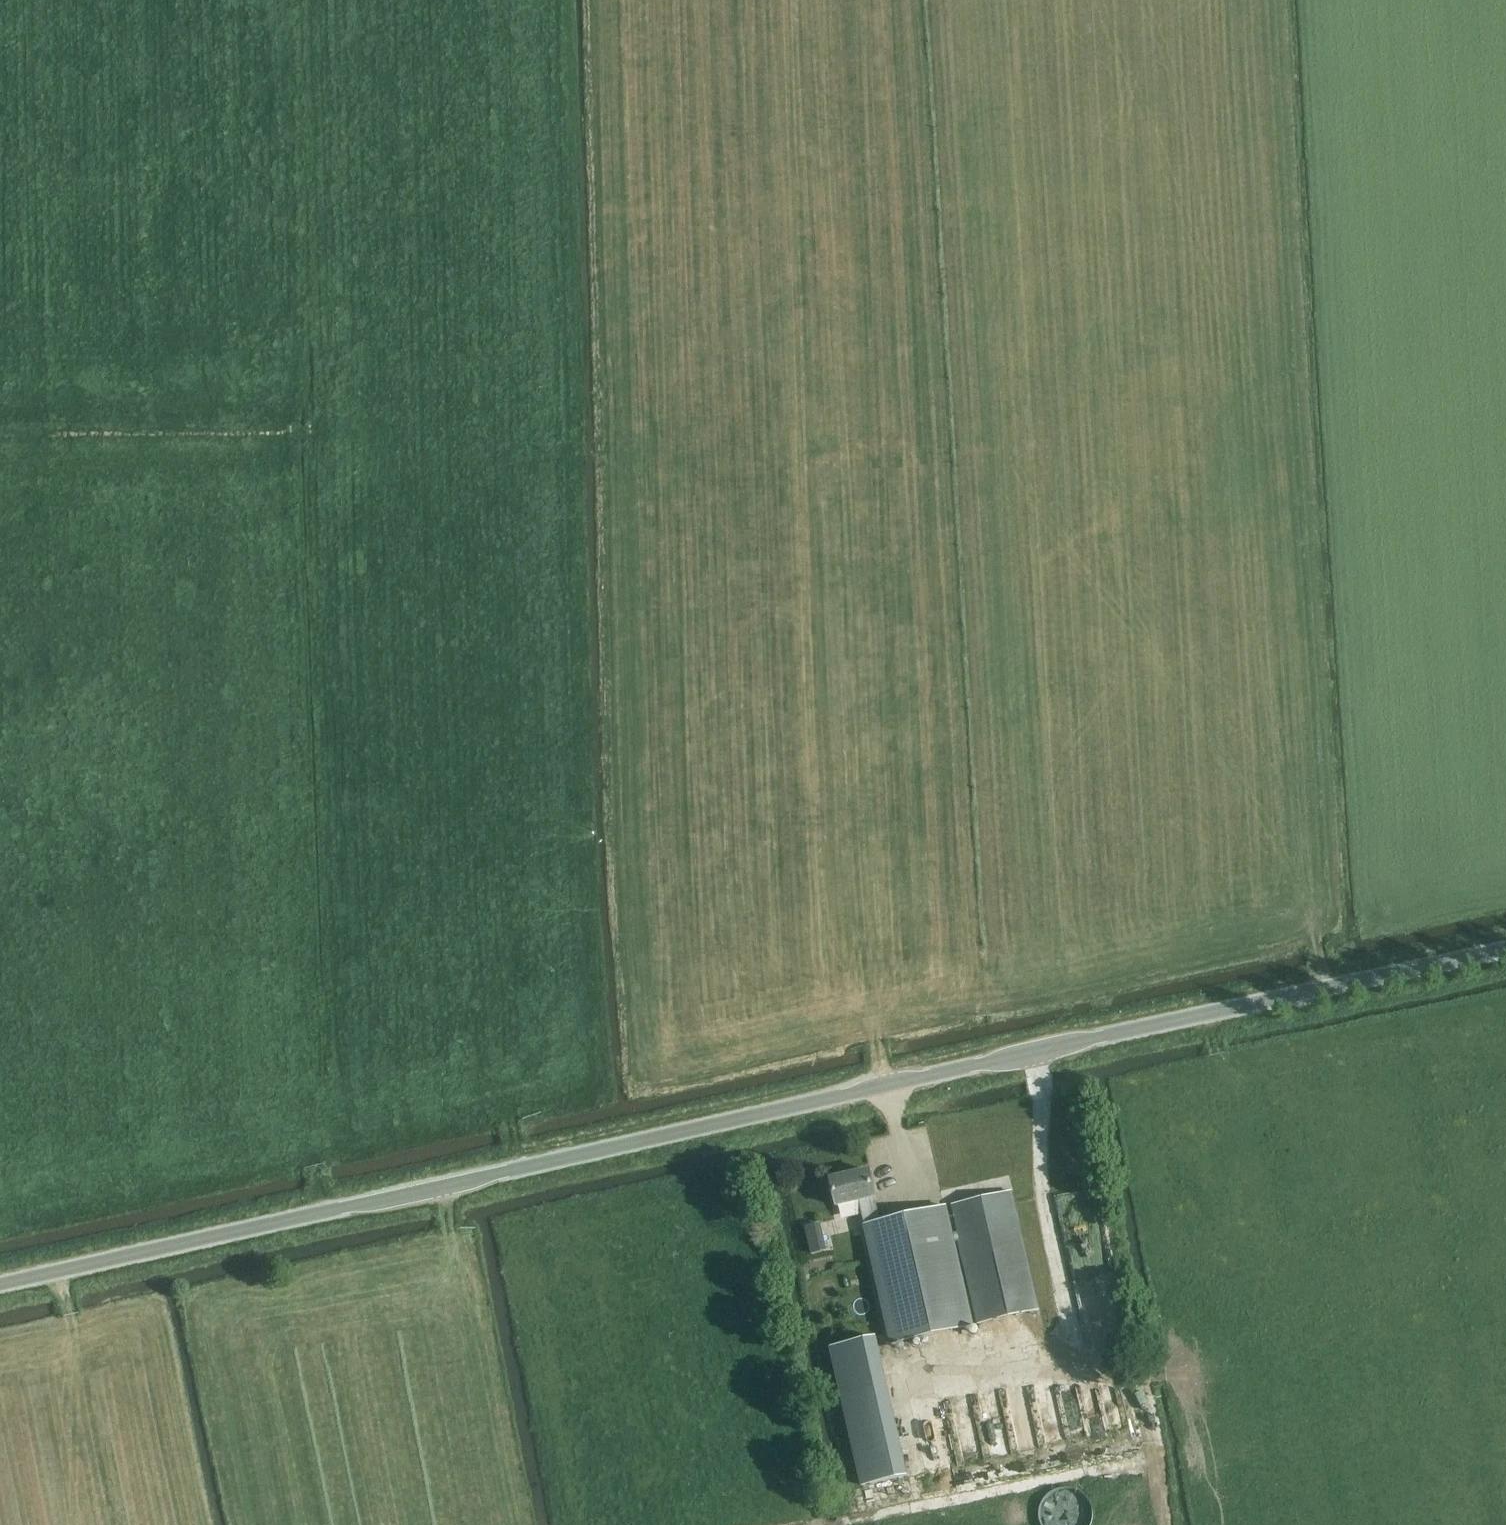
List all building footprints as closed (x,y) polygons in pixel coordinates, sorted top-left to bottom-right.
[(1039,1310),(1016,1211),(1012,1192),(953,1206),(959,1232),(953,1234),(947,1207),(880,1222),(874,1198),(876,1198),(870,1171),(831,1179),(837,1206),(858,1201),(864,1226),(861,1226),(888,1345),(974,1325),(955,1245),(959,1244),(977,1324),(1039,1310)] [(813,1229),(805,1242),(818,1250),(826,1238),(813,1229)] [(908,1477),(877,1338),(830,1348),(861,1488),(908,1477)] [(1057,1489),(1047,1515),(1072,1524),(1083,1524),(1092,1503),(1057,1489)]
